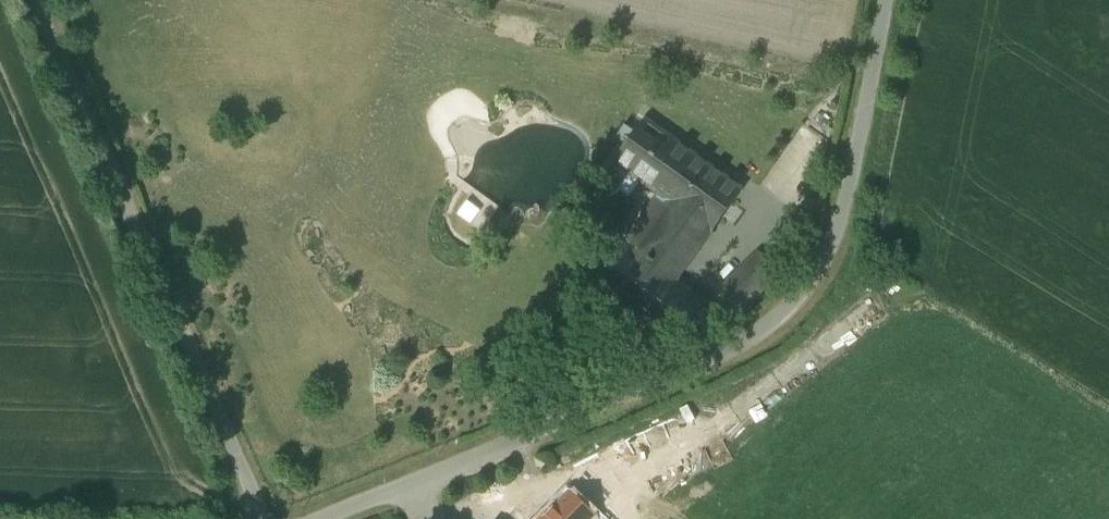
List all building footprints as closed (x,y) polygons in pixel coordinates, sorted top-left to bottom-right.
[(743,189),(645,118),(613,163),(657,194),(711,233),(743,189)] [(711,233),(657,194),(623,242),(676,281),(711,233)] [(623,242),(623,243),(592,285),(668,339),(705,302),(676,281),(623,242)] [(757,252),(716,292),(738,313),(778,274),(757,252)] [(596,518),(595,518),(569,493),(543,518),(595,518),(596,518)] [(516,507),(504,518),(528,518),(516,507)]
